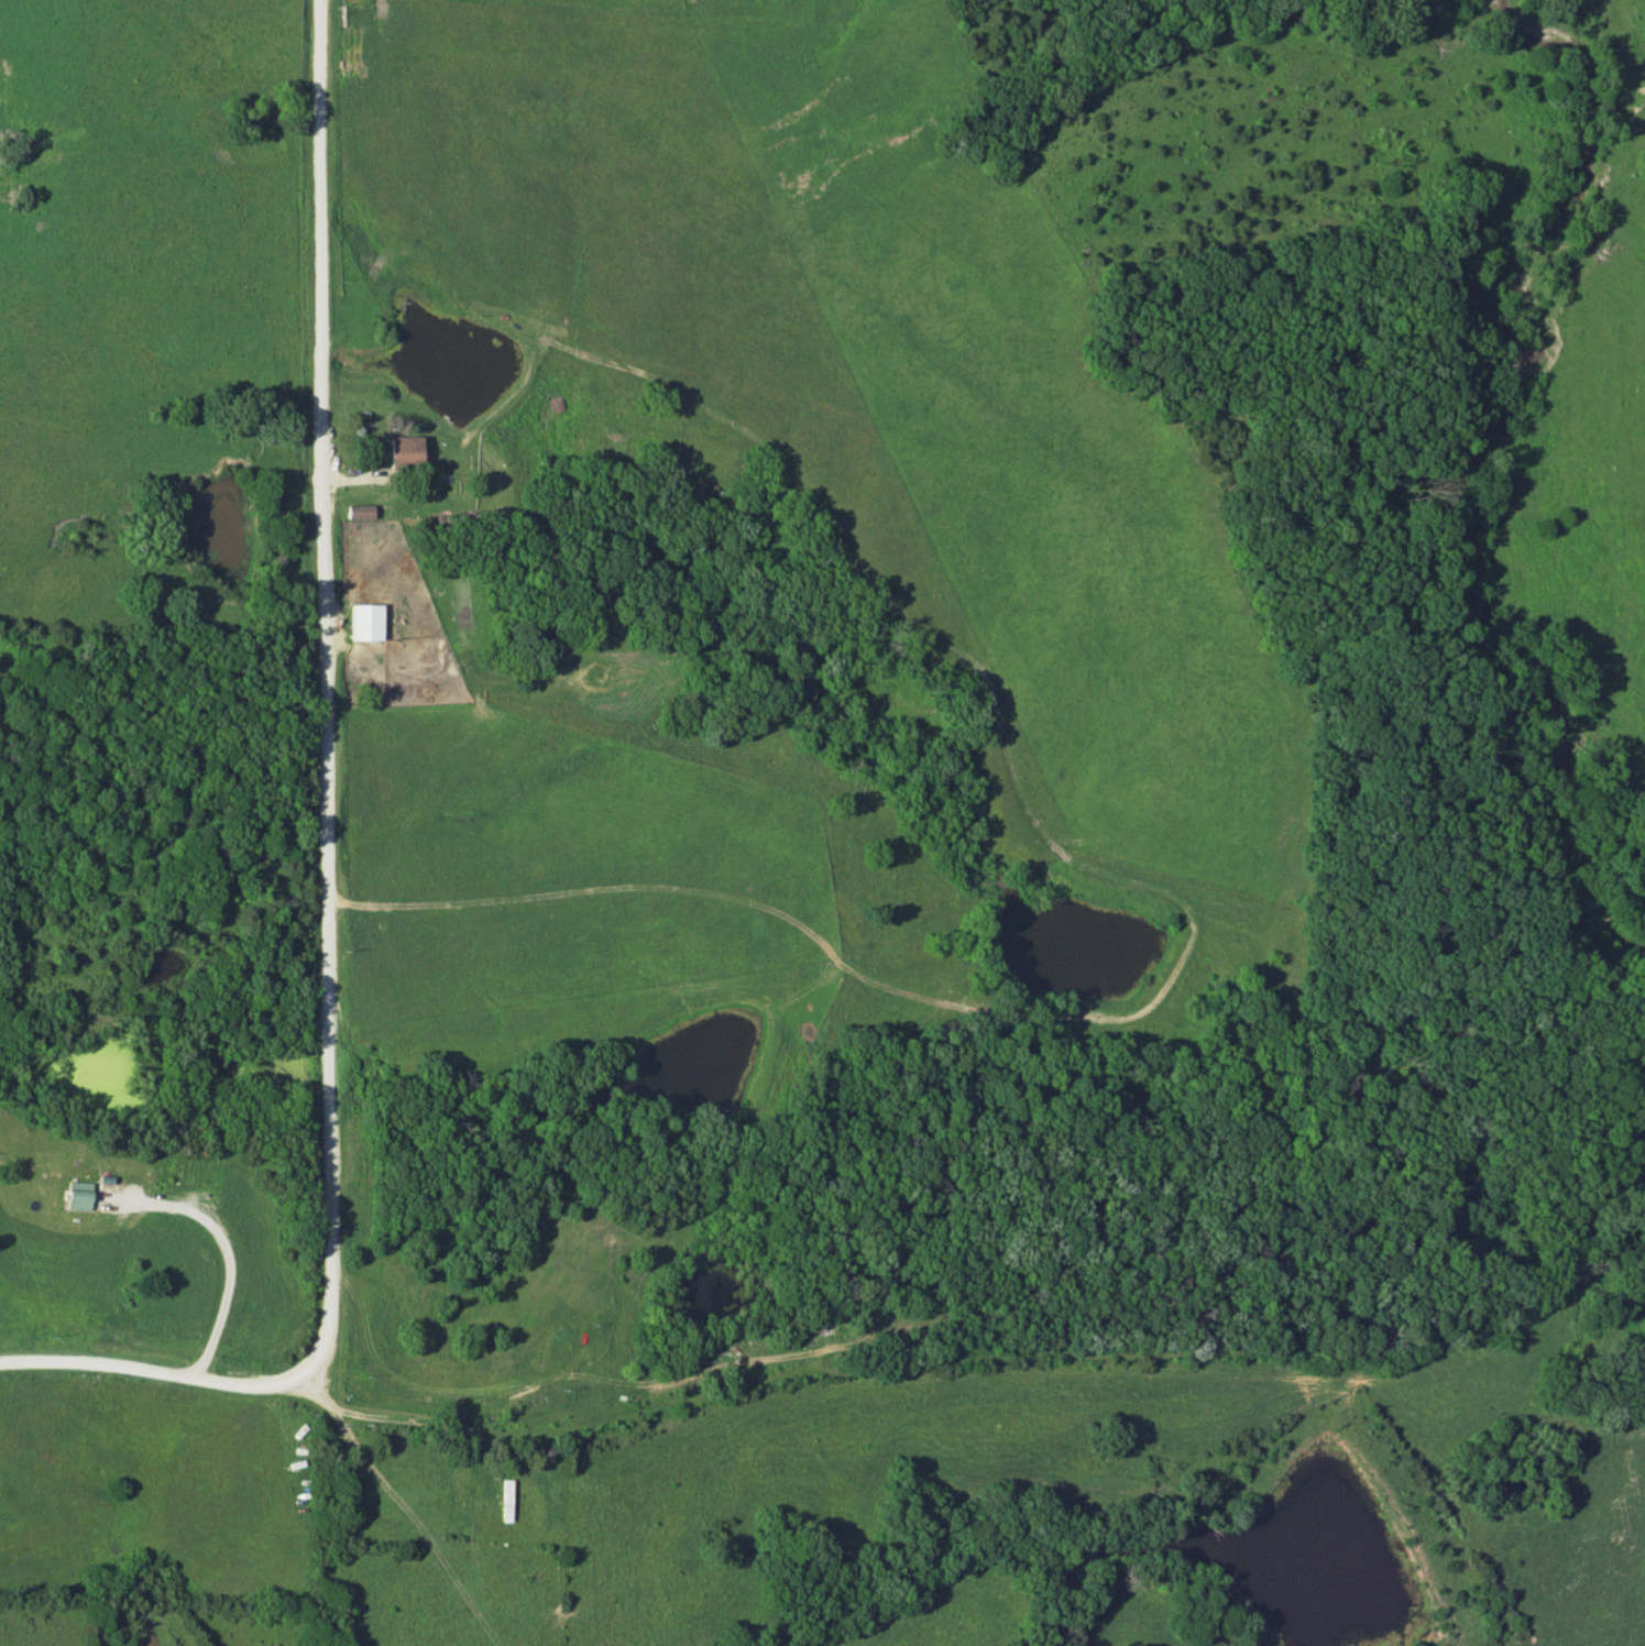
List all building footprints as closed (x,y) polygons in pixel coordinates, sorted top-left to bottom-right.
[(424,436),(392,436),(392,469),(424,469),(424,436)] [(384,641),(384,605),(353,605),(353,641),(384,641)] [(93,1210),(93,1181),(70,1181),(70,1210),(93,1210)] [(504,1520),(514,1520),(514,1478),(504,1478),(504,1520)]
